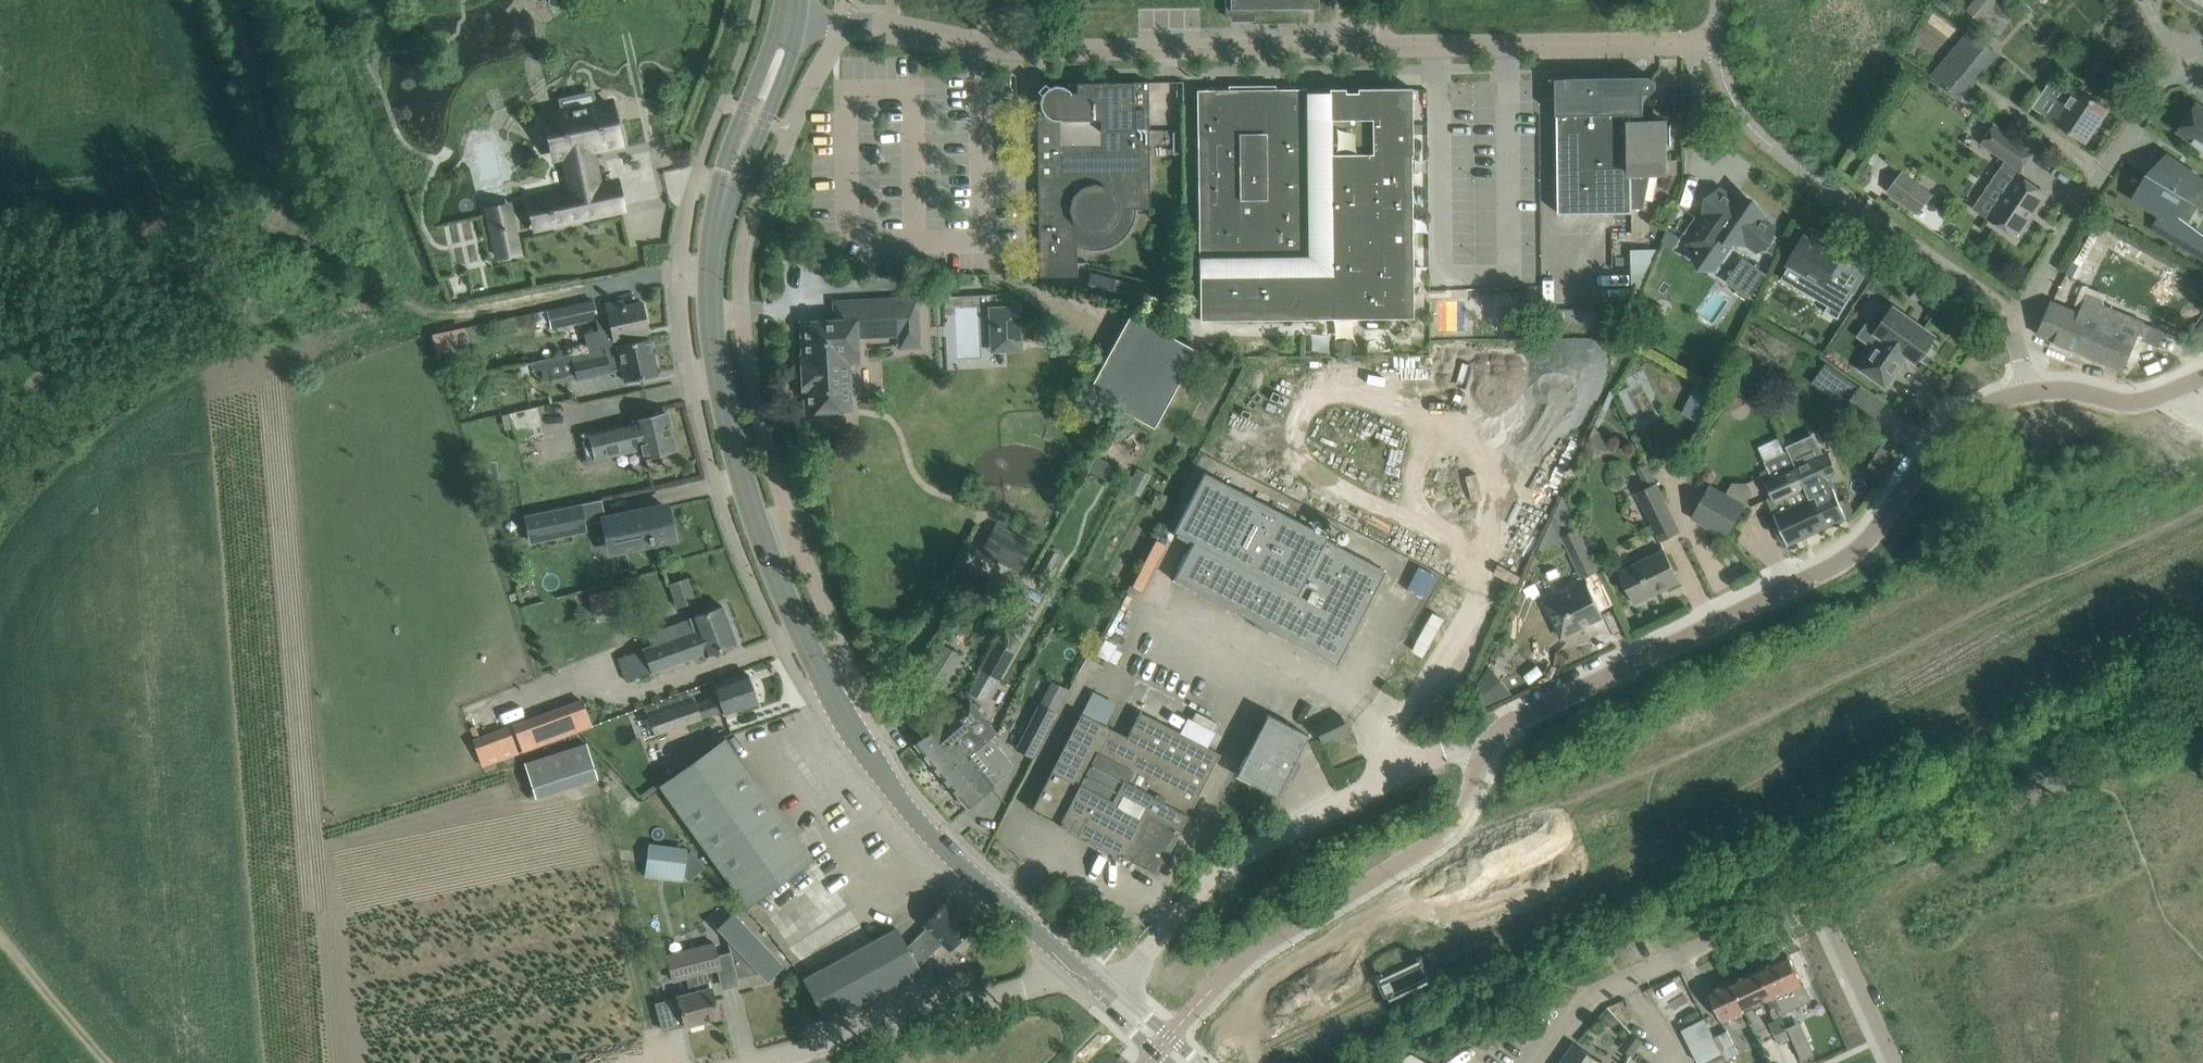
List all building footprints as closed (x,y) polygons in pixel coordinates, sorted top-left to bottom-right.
[(1225,14),(1267,14),(1267,9),(1319,8),(1319,0),(1225,0),(1225,14)] [(1967,9),(1982,21),(1998,0),(1974,0),(1967,9)] [(2202,11),(2202,0),(2187,0),(2202,11)] [(1971,28),(1933,74),(1963,99),(2001,53),(1971,28)] [(1656,80),(1655,79),(1654,78),(1653,77),(1651,76),(1650,76),(1648,76),(1556,77),(1556,79),(1557,79),(1558,87),(1557,87),(1557,115),(1559,115),(1560,212),(1632,212),(1632,207),(1644,207),(1650,173),(1632,174),(1632,160),(1666,160),(1666,121),(1645,121),(1644,93),(1649,93),(1651,93),(1653,92),(1654,91),(1655,90),(1656,89),(1656,88),(1657,87),(1657,85),(1657,84),(1657,82),(1656,81),(1656,80)] [(1044,114),(1038,114),(1039,258),(1039,269),(1039,276),(1061,276),(1077,276),(1077,239),(1090,241),(1096,241),(1102,239),(1109,237),(1116,232),(1121,227),(1124,222),(1127,209),(1150,209),(1149,103),(1149,82),(1111,82),(1100,82),(1069,83),(1069,89),(1063,85),(1055,85),(1049,87),(1047,87),(1042,93),(1040,100),(1040,103),(1040,106),(1040,107),(1040,108),(1044,114)] [(2107,108),(2089,96),(2071,84),(2058,103),(2066,109),(2057,122),(2085,141),(2107,108)] [(1368,318),(1413,317),(1411,155),(1412,155),(1412,87),(1365,88),(1368,318)] [(1321,92),(1307,92),(1307,88),(1274,89),(1274,96),(1259,96),(1252,90),(1246,96),(1230,97),(1230,89),(1197,90),(1199,320),(1323,318),(1321,92)] [(1323,318),(1368,318),(1365,88),(1357,88),(1357,92),(1345,92),(1345,88),(1329,88),(1329,92),(1321,92),(1323,318)] [(2043,90),(2034,104),(2047,112),(2055,98),(2043,90)] [(565,111),(547,115),(556,157),(564,156),(571,191),(547,197),(553,224),(597,214),(592,188),(599,187),(591,150),(619,144),(609,101),(593,105),(591,95),(563,101),(565,111)] [(2177,131),(2202,148),(2202,106),(2197,102),(2177,131)] [(2014,179),(2018,173),(2033,151),(1995,125),(1983,143),(2006,159),(2000,169),(2014,179)] [(2135,197),(2163,214),(2155,227),(2163,232),(2163,233),(2168,236),(2169,235),(2202,256),(2202,236),(2178,221),(2193,195),(2202,201),(2202,181),(2167,159),(2156,178),(2149,174),(2135,197)] [(2018,173),(2014,179),(1988,216),(2019,237),(2048,194),(2018,173)] [(1903,174),(1891,190),(1918,210),(1930,195),(1903,174)] [(1696,217),(1685,232),(1691,237),(1688,242),(1690,243),(1699,249),(1693,256),(1695,257),(1697,256),(1695,254),(1697,252),(1701,246),(1720,259),(1734,240),(1743,246),(1745,243),(1758,252),(1761,248),(1767,252),(1778,236),(1772,232),(1776,226),(1775,225),(1763,217),(1765,214),(1758,209),(1757,208),(1745,199),(1744,199),(1736,194),(1734,197),(1721,188),(1703,214),(1706,216),(1702,221),(1696,217)] [(469,217),(445,223),(449,240),(473,234),(469,217)] [(514,226),(492,231),(498,256),(519,252),(514,226)] [(1804,238),(1789,263),(1820,281),(1813,293),(1830,303),(1825,311),(1838,319),(1854,293),(1841,285),(1852,266),(1853,267),(1854,265),(1804,236),(1803,237),(1804,238)] [(1652,275),(1652,246),(1632,247),(1633,276),(1652,275)] [(2076,262),(2076,261),(2072,259),(2065,272),(2078,278),(2084,266),(2076,262)] [(1113,279),(1108,301),(1136,307),(1141,286),(1113,279)] [(857,331),(920,327),(918,296),(833,301),(834,320),(801,322),(803,355),(801,355),(803,394),(805,394),(806,412),(851,409),(849,363),(858,362),(857,331)] [(2080,313),(2053,301),(2039,335),(2123,370),(2136,339),(2143,322),(2086,299),(2080,313)] [(628,342),(627,334),(647,330),(642,304),(626,308),(625,305),(623,305),(623,302),(607,306),(608,310),(596,313),(593,300),(548,310),(552,327),(596,318),(599,331),(585,334),(588,350),(628,342)] [(1021,304),(998,305),(999,344),(1021,343),(1022,351),(1023,351),(1021,304)] [(1935,335),(1895,306),(1876,333),(1883,337),(1861,368),(1886,386),(1904,361),(1900,359),(1904,353),(1917,362),(1922,355),(1925,357),(1934,344),(1931,342),(1935,335)] [(1088,391),(1154,428),(1197,350),(1130,313),(1088,391)] [(588,350),(570,354),(576,378),(576,379),(624,369),(626,380),(636,378),(657,374),(649,338),(628,342),(588,350)] [(1351,357),(1351,342),(1334,342),(1335,357),(1351,357)] [(1217,359),(1217,344),(1200,344),(1199,359),(1217,359)] [(1746,403),(1742,393),(1736,381),(1720,389),(1731,411),(1746,403)] [(1861,386),(1845,408),(1868,425),(1885,403),(1864,388),(1861,386)] [(507,438),(547,432),(550,454),(576,450),(568,400),(503,409),(507,438)] [(643,456),(654,454),(675,449),(666,413),(635,421),(581,433),(588,461),(641,448),(643,456)] [(1609,451),(1596,426),(1586,444),(1594,459),(1609,451)] [(1769,469),(1762,472),(1765,480),(1772,496),(1768,498),(1770,504),(1779,524),(1788,544),(1824,528),(1830,526),(1816,496),(1814,497),(1812,493),(1809,495),(1806,490),(1807,490),(1796,466),(1789,450),(1764,460),(1769,469)] [(1816,496),(1830,526),(1847,517),(1846,515),(1852,513),(1854,509),(1850,500),(1846,499),(1840,501),(1830,479),(1838,475),(1828,452),(1808,461),(1796,466),(1807,490),(1806,490),(1809,495),(1812,493),(1814,497),(1816,496)] [(1098,457),(1090,472),(1105,479),(1113,465),(1098,457)] [(1703,479),(1713,483),(1716,477),(1713,469),(1707,467),(1703,479)] [(1132,477),(1126,490),(1138,496),(1144,484),(1149,474),(1137,468),(1132,477)] [(1326,536),(1284,514),(1205,473),(1175,531),(1194,541),(1193,543),(1173,581),(1336,664),(1356,626),(1385,571),(1324,539),(1326,536)] [(1657,483),(1637,493),(1661,542),(1681,532),(1657,483)] [(1711,486),(1694,519),(1729,536),(1745,505),(1711,486)] [(1156,495),(1152,505),(1161,509),(1166,499),(1156,495)] [(1599,570),(1579,529),(1580,528),(1564,495),(1541,546),(1544,552),(1566,542),(1583,578),(1599,570)] [(584,523),(595,521),(591,501),(524,515),(530,541),(586,529),(584,523)] [(611,551),(674,537),(667,506),(604,520),(611,551)] [(1009,561),(1019,541),(994,528),(983,547),(1009,561)] [(1681,581),(1671,562),(1665,549),(1620,571),(1636,603),(1681,581)] [(689,579),(670,585),(677,607),(696,601),(689,579)] [(1603,616),(1594,597),(1586,582),(1545,603),(1553,619),(1563,638),(1581,629),(1581,628),(1603,616)] [(616,591),(589,596),(593,616),(620,611),(616,591)] [(704,655),(717,650),(737,643),(723,606),(703,613),(690,618),(647,635),(651,646),(643,649),(618,658),(627,681),(652,672),(652,673),(704,654),(704,655)] [(979,669),(981,670),(1000,680),(1024,636),(1003,624),(979,669)] [(938,693),(961,655),(942,644),(919,681),(938,693)] [(1513,695),(1491,668),(1471,697),(1483,708),(1513,695)] [(724,714),(738,709),(758,702),(748,673),(728,680),(714,686),(718,697),(697,704),(695,699),(648,716),(655,735),(702,719),(701,718),(723,710),(724,714)] [(1052,680),(1046,693),(1040,704),(1038,703),(1015,749),(1034,758),(1069,689),(1052,680)] [(982,715),(973,704),(968,698),(914,744),(928,760),(982,715)] [(516,736),(523,754),(593,727),(586,710),(516,736)] [(1195,711),(1191,719),(1214,732),(1219,723),(1195,711)] [(1220,754),(1145,715),(1140,712),(1127,737),(1081,714),(1032,809),(1060,824),(1060,825),(1122,857),(1123,857),(1158,875),(1220,754)] [(1277,795),(1308,734),(1268,714),(1236,774),(1277,795)] [(1348,729),(1341,714),(1314,727),(1322,742),(1348,729)] [(969,755),(991,738),(998,733),(995,730),(982,715),(928,760),(941,776),(968,753),(969,755)] [(475,751),(482,769),(519,756),(513,737),(475,751)] [(727,738),(660,786),(747,906),(813,858),(812,856),(810,857),(727,741),(728,740),(727,738)] [(984,794),(994,786),(1009,774),(1013,764),(991,738),(969,755),(968,753),(941,776),(968,808),(984,794)] [(587,746),(525,765),(535,800),(598,780),(587,746)] [(650,846),(647,868),(683,872),(684,858),(685,850),(650,846)] [(917,967),(943,942),(950,949),(974,924),(949,899),(924,924),(927,927),(907,947),(896,928),(804,978),(827,1020),(919,970),(917,967)] [(737,979),(761,972),(767,979),(781,966),(733,915),(719,928),(726,934),(737,979)] [(714,943),(679,952),(666,955),(672,982),(686,978),(691,993),(678,997),(685,1025),(719,1017),(712,988),(710,988),(706,972),(721,968),(714,943)] [(1789,954),(1730,981),(1744,1011),(1768,1000),(1773,1009),(1772,1010),(1776,1020),(1770,1023),(1779,1044),(1792,1038),(1778,1009),(1782,1007),(1785,1012),(1812,1000),(1803,983),(1798,973),(1789,954)] [(1730,981),(1709,991),(1723,1021),(1726,1028),(1733,1024),(1730,1017),(1744,1011),(1730,981)] [(1610,1009),(1601,1021),(1604,1024),(1611,1025),(1614,1024),(1618,1023),(1621,1020),(1610,1009)] [(1705,1017),(1683,1028),(1701,1062),(1722,1052),(1715,1036),(1705,1017)] [(1728,1030),(1715,1036),(1722,1052),(1723,1054),(1726,1060),(1739,1053),(1728,1030)] [(1632,1032),(1621,1047),(1631,1055),(1643,1039),(1632,1032)] [(1814,1053),(1809,1041),(1797,1046),(1802,1059),(1814,1053)] [(1562,1062),(1602,1062),(1593,1056),(1575,1043),(1562,1062)]
